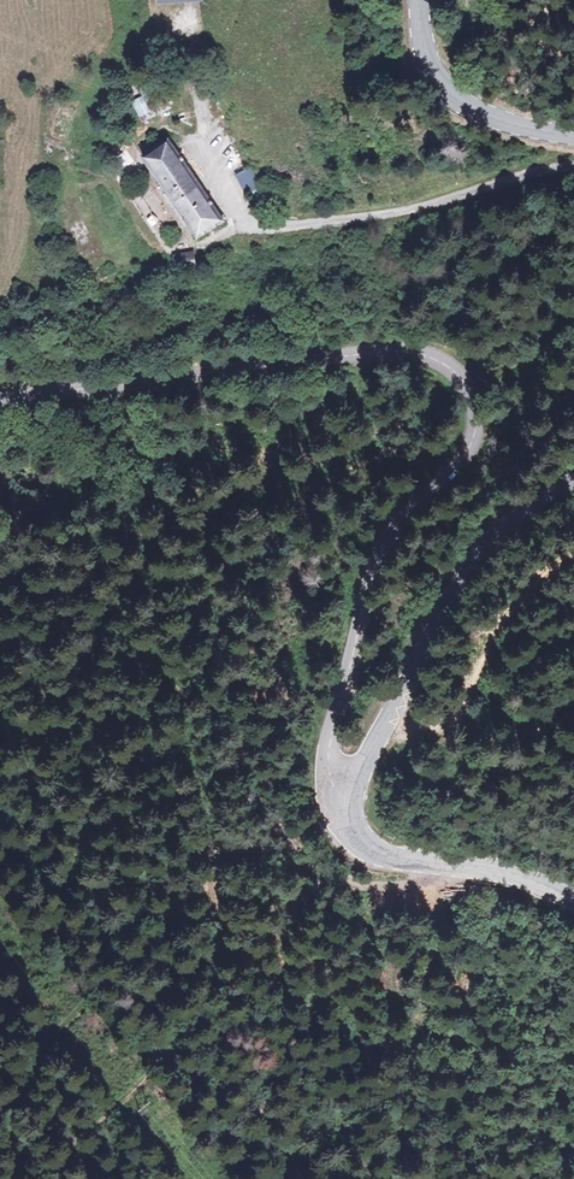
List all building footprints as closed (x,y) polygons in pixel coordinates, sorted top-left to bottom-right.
[(142,123),(153,119),(144,96),(133,100),(142,123)] [(156,130),(132,149),(192,226),(216,208),(156,130)]
